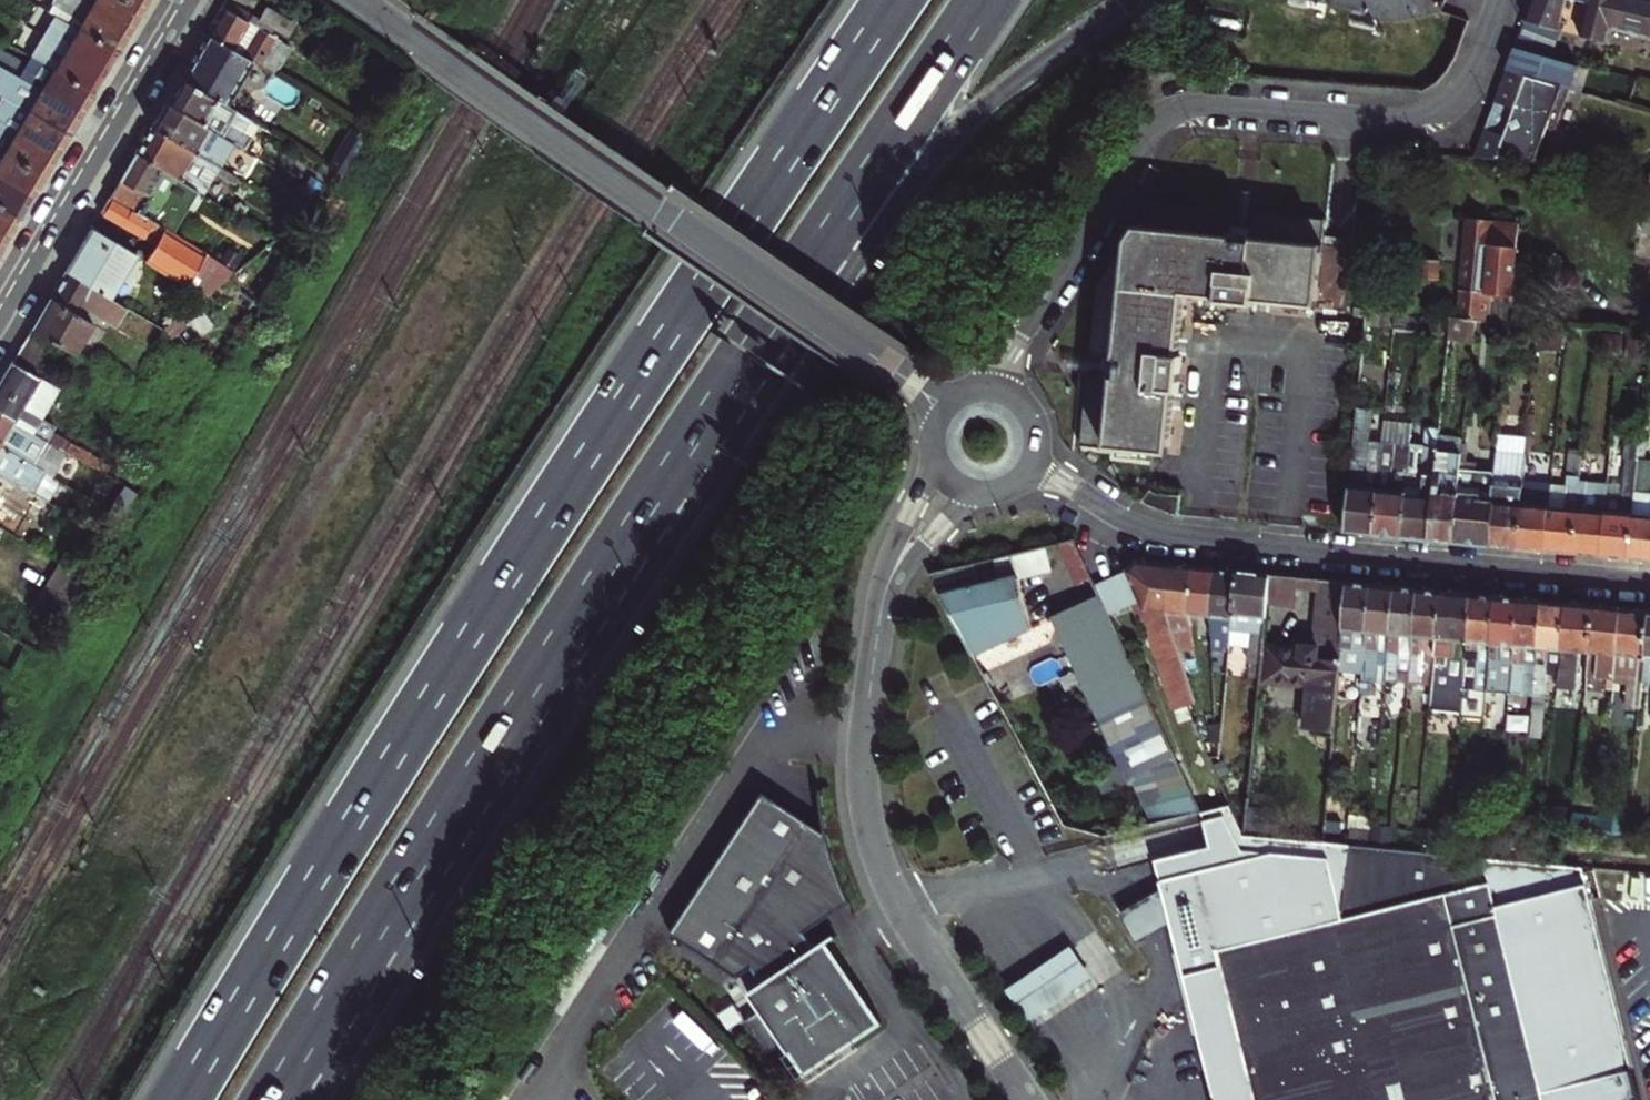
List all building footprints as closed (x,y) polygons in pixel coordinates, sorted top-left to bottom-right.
[(57,18),(118,53),(125,41),(131,32),(75,0),(53,0),(46,12),(57,18)] [(123,0),(75,0),(131,32),(140,16),(143,11),(123,0)] [(143,11),(150,0),(123,0),(143,11)] [(226,0),(222,7),(277,40),(280,42),(284,35),(260,20),(226,0)] [(1525,21),(1558,30),(1566,0),(1532,0),(1525,21)] [(1588,3),(1580,35),(1606,42),(1609,27),(1649,37),(1649,0),(1577,0),(1588,3)] [(277,40),(222,7),(215,19),(206,34),(232,50),(244,57),(258,65),(261,67),(277,40)] [(267,8),(260,20),(284,35),(291,23),(267,8)] [(118,53),(57,18),(45,38),(106,73),(112,62),(118,53)] [(1515,47),(1550,56),(1558,30),(1525,21),(1515,47)] [(210,88),(232,50),(206,34),(193,56),(180,79),(212,98),(215,92),(210,88)] [(100,82),(106,73),(45,38),(33,60),(94,94),(100,82)] [(280,42),(277,40),(261,67),(273,74),(289,47),(280,42)] [(1549,57),(1550,56),(1515,47),(1507,70),(1570,88),(1572,88),(1578,65),(1549,57)] [(233,76),(247,84),(258,65),(244,57),(233,76)] [(33,60),(22,81),(81,115),(88,104),(94,94),(33,60)] [(262,93),(273,74),(261,67),(258,65),(247,84),(262,93)] [(22,81),(0,69),(0,96),(4,99),(69,135),(75,124),(81,115),(22,81)] [(1555,130),(1570,88),(1507,70),(1475,157),(1535,161),(1547,127),(1555,130)] [(222,136),(235,112),(212,98),(180,79),(173,91),(166,102),(209,128),(222,136)] [(56,156),(62,146),(69,135),(4,99),(0,106),(0,124),(56,156)] [(209,128),(166,102),(159,114),(152,126),(220,167),(224,160),(218,157),(221,153),(201,142),(209,128)] [(56,156),(0,124),(0,152),(44,177),(50,167),(56,156)] [(135,154),(198,192),(205,179),(198,175),(204,166),(216,173),(220,167),(152,126),(143,140),(135,154)] [(0,152),(0,180),(32,198),(38,187),(44,177),(0,152)] [(109,198),(151,222),(162,204),(182,217),(198,192),(135,154),(123,175),(109,198)] [(242,169),(224,160),(220,167),(238,177),(242,169)] [(1642,231),(1649,232),(1649,175),(1642,231)] [(19,219),(26,208),(32,198),(0,180),(0,208),(19,219)] [(1242,191),(1238,227),(1244,227),(1249,228),(1253,192),(1242,191)] [(203,296),(234,272),(151,222),(109,198),(105,204),(101,212),(155,244),(145,261),(203,296)] [(1151,202),(1133,230),(1126,240),(1097,285),(1096,288),(1090,356),(1105,357),(1105,361),(1104,366),(1104,372),(1104,375),(1088,373),(1080,445),(1169,454),(1175,392),(1179,393),(1183,356),(1179,355),(1185,295),(1218,298),(1217,302),(1254,306),(1255,302),(1346,312),(1353,248),(1323,245),(1324,236),(1326,220),(1254,213),(1253,228),(1249,228),(1244,227),(1238,227),(1235,226),(1237,211),(1151,202)] [(0,208),(0,235),(7,239),(14,228),(19,219),(0,208)] [(1508,296),(1512,296),(1519,223),(1467,218),(1457,319),(1477,320),(1493,322),(1506,323),(1508,296)] [(78,250),(66,271),(112,301),(139,257),(91,228),(78,250)] [(1324,236),(1323,245),(1353,248),(1354,239),(1324,236)] [(1439,280),(1440,260),(1412,258),(1411,275),(1419,275),(1419,278),(1439,280)] [(78,313),(81,315),(85,309),(114,328),(125,310),(112,301),(66,271),(57,285),(50,297),(77,314),(78,313)] [(39,316),(31,329),(75,355),(94,324),(81,315),(78,313),(77,314),(50,297),(39,316)] [(1365,323),(1386,325),(1387,313),(1366,311),(1365,323)] [(1476,331),(1477,320),(1457,319),(1450,318),(1448,338),(1474,341),(1476,331)] [(1492,333),(1493,322),(1477,320),(1476,331),(1492,333)] [(0,382),(0,415),(64,453),(91,469),(95,459),(38,425),(59,389),(39,377),(56,346),(30,331),(9,367),(0,382)] [(1068,368),(1104,372),(1104,366),(1105,361),(1069,357),(1068,368)] [(1344,531),(1372,534),(1382,442),(1369,441),(1372,409),(1356,407),(1344,531)] [(0,415),(0,441),(25,456),(31,445),(58,462),(64,453),(0,415)] [(1386,424),(1383,442),(1403,444),(1410,445),(1411,435),(1411,427),(1386,424)] [(1400,537),(1428,540),(1437,450),(1439,435),(1439,429),(1426,427),(1425,436),(1424,447),(1410,445),(1403,444),(1401,459),(1397,459),(1396,465),(1408,467),(1400,537)] [(1601,556),(1628,559),(1640,435),(1640,431),(1627,430),(1625,454),(1626,454),(1623,489),(1622,496),(1607,495),(1601,556)] [(1424,447),(1425,436),(1411,435),(1410,445),(1424,447)] [(1461,453),(1461,443),(1462,438),(1439,435),(1437,450),(1461,453)] [(1488,546),(1517,548),(1524,482),(1528,437),(1499,435),(1495,472),(1488,546)] [(1649,561),(1649,499),(1647,499),(1647,494),(1649,489),(1649,479),(1649,460),(1644,459),(1645,449),(1649,446),(1649,436),(1640,435),(1628,559),(1649,561)] [(25,456),(0,441),(0,476),(52,507),(57,500),(40,490),(27,482),(26,484),(21,481),(27,472),(38,479),(45,468),(25,456)] [(1400,537),(1408,467),(1396,465),(1397,459),(1401,459),(1403,444),(1383,442),(1382,442),(1372,534),(1400,537)] [(1460,461),(1467,461),(1469,444),(1461,443),(1461,453),(1460,461)] [(1428,540),(1453,542),(1460,461),(1461,453),(1437,450),(1428,540)] [(1545,551),(1572,554),(1580,481),(1582,454),(1569,453),(1566,486),(1566,492),(1550,490),(1545,551)] [(1453,542),(1488,546),(1495,472),(1476,470),(1477,462),(1467,461),(1460,461),(1453,542)] [(27,482),(40,490),(51,472),(45,468),(38,479),(27,472),(21,481),(26,484),(27,482)] [(52,507),(0,476),(0,493),(11,500),(13,497),(24,504),(27,508),(45,519),(52,507)] [(1572,554),(1601,556),(1607,495),(1607,488),(1608,483),(1580,481),(1572,554)] [(1517,548),(1545,551),(1550,490),(1551,484),(1524,482),(1517,548)] [(1622,496),(1623,489),(1607,488),(1607,495),(1622,496)] [(1179,516),(1180,513),(1181,495),(1157,493),(1151,489),(1142,500),(1149,505),(1177,516),(1179,516)] [(999,580),(941,595),(972,653),(1032,625),(1018,573),(1049,566),(1045,546),(994,558),(999,580)] [(1183,668),(1165,612),(1170,565),(1136,561),(1126,570),(1136,592),(1185,706),(1193,703),(1183,668)] [(1126,570),(1123,562),(1108,568),(1112,578),(1121,599),(1136,592),(1126,570)] [(1106,563),(1089,570),(1096,585),(1112,578),(1108,568),(1106,563)] [(1190,630),(1187,614),(1192,567),(1170,565),(1165,612),(1183,668),(1196,664),(1191,636),(1182,639),(1180,632),(1190,630)] [(1211,634),(1210,617),(1214,569),(1192,567),(1187,614),(1196,615),(1196,634),(1211,634)] [(1229,647),(1229,645),(1237,571),(1214,569),(1210,617),(1211,634),(1212,649),(1222,650),(1223,646),(1229,647)] [(1260,678),(1263,644),(1268,593),(1269,575),(1237,571),(1229,645),(1250,648),(1248,662),(1252,663),(1251,677),(1260,678)] [(1296,596),(1298,577),(1269,575),(1268,593),(1296,596)] [(1333,731),(1339,671),(1347,581),(1317,579),(1311,646),(1299,645),(1299,648),(1263,644),(1260,678),(1260,682),(1308,687),(1304,728),(1333,731)] [(1339,671),(1363,673),(1371,584),(1347,581),(1339,671)] [(1375,665),(1386,666),(1395,586),(1371,584),(1363,673),(1369,673),(1368,679),(1362,679),(1361,693),(1370,695),(1372,680),(1374,680),(1375,665)] [(1398,674),(1409,675),(1418,588),(1395,586),(1386,666),(1385,675),(1392,675),(1391,681),(1397,682),(1398,674)] [(1421,683),(1432,684),(1441,590),(1418,588),(1409,675),(1409,676),(1415,677),(1414,683),(1421,684),(1421,683)] [(1084,616),(1106,606),(1098,589),(1085,596),(1087,600),(1087,601),(1079,605),(1084,616)] [(1470,682),(1464,681),(1472,593),(1441,590),(1432,684),(1429,708),(1461,711),(1462,696),(1469,696),(1469,689),(1470,682)] [(1474,689),(1486,690),(1495,596),(1472,593),(1464,681),(1470,682),(1469,689),(1474,689)] [(1498,691),(1510,693),(1519,598),(1495,596),(1486,690),(1498,692),(1498,691)] [(1521,693),(1533,695),(1542,600),(1519,598),(1510,693),(1516,693),(1515,701),(1520,702),(1521,693)] [(1051,616),(1118,766),(1120,770),(1125,781),(1127,785),(1132,782),(1152,825),(1192,815),(1201,813),(1106,606),(1084,616),(1079,605),(1087,601),(1087,600),(1051,616)] [(1566,603),(1542,600),(1533,695),(1529,731),(1541,732),(1546,674),(1559,675),(1566,603)] [(1579,652),(1589,653),(1593,605),(1566,603),(1559,675),(1558,689),(1575,690),(1579,652)] [(1614,688),(1615,679),(1622,608),(1593,605),(1589,653),(1587,678),(1601,679),(1602,677),(1608,678),(1607,688),(1614,688)] [(1642,681),(1643,676),(1649,611),(1622,608),(1615,679),(1627,681),(1625,706),(1640,707),(1642,681)] [(1182,639),(1191,636),(1190,630),(1180,632),(1182,639)] [(1460,716),(1471,717),(1474,689),(1469,689),(1469,696),(1462,696),(1461,711),(1460,716)] [(1209,732),(1216,731),(1215,723),(1207,724),(1209,732)] [(1118,766),(1096,776),(1103,791),(1125,781),(1120,770),(1118,766)] [(1246,833),(1249,806),(1251,778),(1239,776),(1219,785),(1228,805),(1233,816),(1246,833)] [(883,1022),(827,941),(817,948),(805,930),(848,902),(852,900),(842,881),(832,852),(827,834),(819,828),(767,795),(674,932),(739,975),(754,965),(765,984),(751,993),(807,1074),(883,1022)] [(1582,866),(1276,836),(1246,833),(1233,816),(1228,805),(1201,813),(1192,815),(1202,850),(1147,865),(1155,892),(1165,930),(1187,1012),(1200,1058),(1212,1099),(1641,1099),(1582,866)] [(1276,836),(1278,809),(1249,806),(1246,833),(1276,836)] [(1500,825),(1517,827),(1518,813),(1501,812),(1500,825)] [(1625,816),(1604,813),(1602,829),(1623,832),(1625,816)] [(1438,838),(1418,836),(1417,848),(1437,850),(1438,838)] [(1144,941),(1165,930),(1155,892),(1124,912),(1113,919),(1132,947),(1144,941)] [(1123,969),(1096,930),(1088,935),(1068,949),(1049,961),(1035,971),(1015,985),(1008,989),(1035,1029),(1042,1024),(1062,1011),(1076,1001),(1095,988),(1115,975),(1123,969)]
